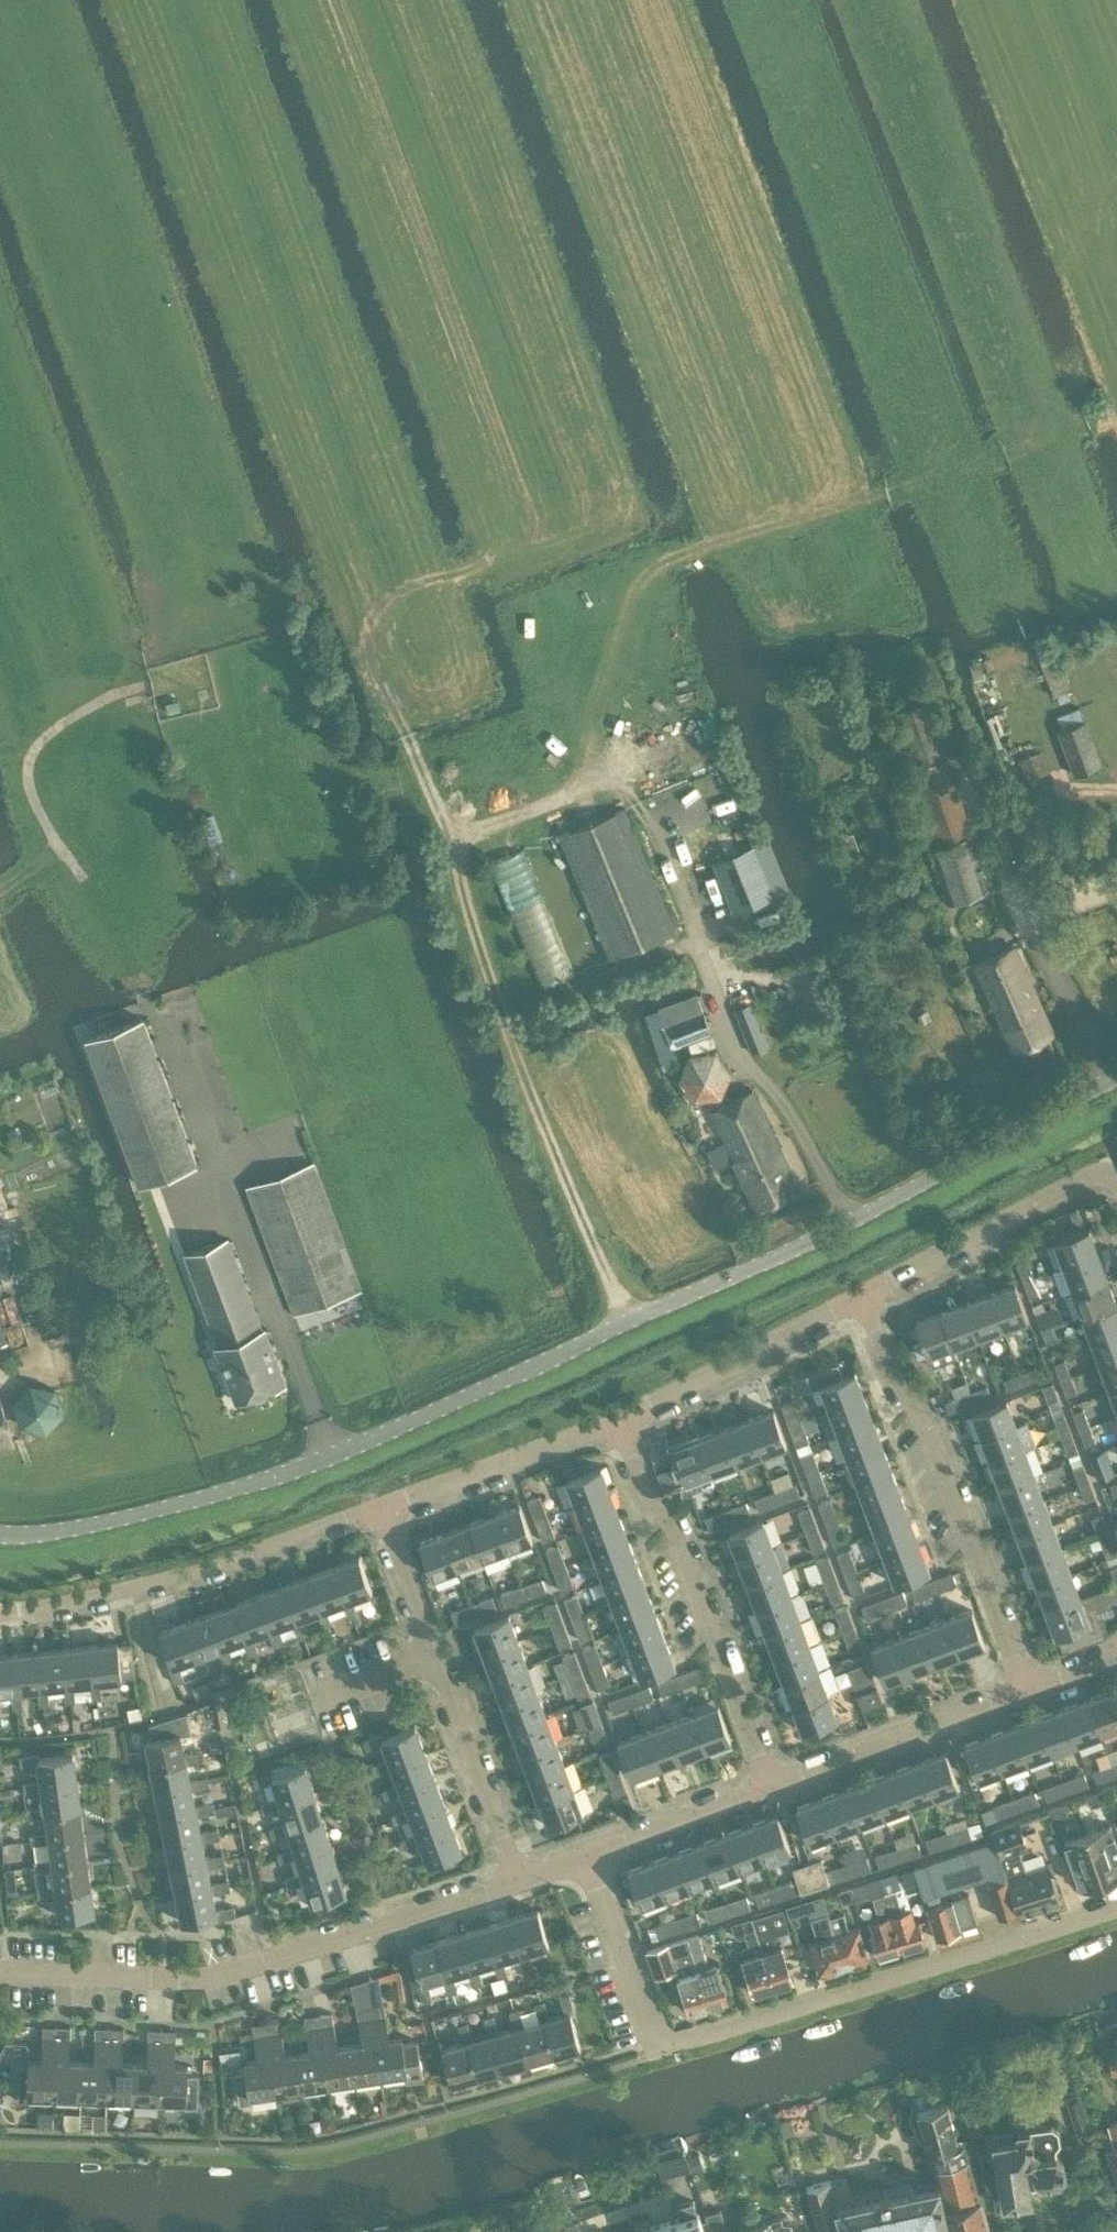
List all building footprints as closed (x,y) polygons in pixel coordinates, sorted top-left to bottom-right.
[(1063,674),(1019,690),(1051,775),(1095,758),(1063,674)] [(912,767),(938,845),(929,848),(948,903),(990,889),(981,863),(945,756),(949,754),(931,700),(893,713),(912,767)] [(560,836),(611,960),(676,933),(625,809),(560,836)] [(768,842),(716,863),(736,914),(776,898),(774,895),(787,890),(768,842)] [(974,965),(1013,1051),(1054,1033),(1015,947),(974,965)] [(663,1061),(674,1057),(671,1048),(709,1034),(696,997),(647,1014),(663,1061)] [(86,1040),(140,1184),(198,1163),(144,1018),(86,1040)] [(679,1079),(695,1100),(721,1098),(732,1073),(716,1051),(689,1055),(679,1079)] [(717,1169),(733,1161),(756,1210),(801,1189),(754,1091),(712,1111),(727,1142),(708,1151),(717,1169)] [(247,1188),(294,1314),(361,1289),(315,1163),(247,1188)] [(1054,1242),(1064,1267),(1098,1254),(1088,1229),(1054,1242)] [(266,1329),(263,1330),(229,1240),(186,1256),(219,1347),(216,1348),(236,1402),(286,1383),(266,1329)] [(1064,1267),(1073,1292),(1107,1279),(1098,1254),(1064,1267)] [(1017,1266),(1024,1283),(1034,1279),(1028,1261),(1017,1266)] [(1024,1283),(1030,1298),(1040,1294),(1034,1279),(1024,1283)] [(1073,1292),(1083,1316),(1116,1304),(1107,1279),(1073,1292)] [(990,1294),(1003,1329),(1029,1319),(1016,1285),(990,1294)] [(966,1303),(978,1338),(1003,1329),(990,1294),(966,1303)] [(941,1313),(954,1347),(978,1338),(966,1303),(941,1313)] [(1092,1341),(1116,1331),(1116,1305),(1116,1304),(1083,1316),(1092,1341)] [(1036,1315),(1042,1332),(1053,1328),(1046,1311),(1036,1315)] [(928,1357),(954,1347),(941,1313),(915,1322),(928,1357)] [(1042,1332),(1048,1348),(1059,1344),(1053,1328),(1042,1332)] [(1101,1366),(1116,1360),(1116,1331),(1092,1341),(1101,1366)] [(1111,1390),(1116,1388),(1116,1360),(1101,1366),(1111,1390)] [(1055,1364),(1061,1381),(1071,1377),(1065,1361),(1055,1364)] [(810,1391),(822,1386),(831,1411),(865,1398),(855,1372),(843,1377),(838,1364),(805,1376),(810,1391)] [(1020,1374),(1024,1385),(1041,1379),(1037,1368),(1020,1374)] [(1004,1380),(1008,1391),(1024,1385),(1020,1374),(1004,1380)] [(1061,1381),(1067,1397),(1077,1393),(1071,1377),(1061,1381)] [(31,1382),(13,1402),(20,1427),(30,1429),(46,1433),(64,1414),(63,1410),(56,1388),(31,1382)] [(1042,1387),(1051,1412),(1062,1408),(1053,1383),(1042,1387)] [(971,1393),(975,1403),(991,1397),(987,1387),(971,1393)] [(946,1403),(950,1413),(975,1403),(971,1393),(946,1403)] [(831,1411),(840,1436),(874,1423),(865,1398),(831,1411)] [(14,1444),(0,1399),(0,1445),(14,1444)] [(972,1413),(982,1438),(1016,1425),(1007,1400),(972,1413)] [(782,1406),(789,1426),(802,1422),(794,1401),(782,1406)] [(1051,1412),(1060,1437),(1071,1433),(1062,1408),(1051,1412)] [(1073,1414),(1079,1430),(1090,1426),(1084,1410),(1073,1414)] [(749,1421),(762,1455),(788,1445),(775,1411),(749,1421)] [(725,1430),(737,1464),(762,1455),(749,1421),(725,1430)] [(789,1426),(797,1447),(810,1443),(802,1422),(789,1426)] [(840,1436),(849,1460),(884,1448),(874,1423),(840,1436)] [(982,1438),(991,1463),(1026,1450),(1016,1425),(982,1438)] [(1079,1430),(1086,1447),(1097,1443),(1090,1426),(1079,1430)] [(700,1439),(713,1473),(737,1464),(725,1430),(700,1439)] [(1066,1453),(1077,1449),(1071,1433),(1060,1437),(1066,1453)] [(674,1449),(687,1483),(713,1473),(700,1439),(674,1449)] [(849,1460),(858,1485),(893,1472),(884,1448),(849,1460)] [(991,1463),(1001,1487),(1035,1474),(1026,1450),(991,1463)] [(800,1455),(808,1476),(820,1471),(813,1451),(800,1455)] [(1098,1480),(1109,1477),(1102,1460),(1092,1464),(1098,1480)] [(1073,1470),(1079,1486),(1090,1481),(1084,1466),(1073,1470)] [(568,1480),(577,1505),(611,1493),(602,1467),(568,1480)] [(828,1492),(820,1471),(808,1476),(816,1497),(828,1492)] [(858,1485),(868,1510),(902,1497),(893,1472),(858,1485)] [(1001,1487),(1010,1512),(1044,1499),(1035,1474),(1001,1487)] [(1085,1503),(1096,1499),(1090,1481),(1079,1486),(1085,1503)] [(776,1492),(781,1504),(801,1497),(796,1484),(776,1492)] [(755,1500),(759,1512),(781,1504),(776,1492),(755,1500)] [(577,1505),(586,1530),(620,1517),(611,1493),(577,1505)] [(528,1501),(535,1521),(548,1516),(540,1496),(528,1501)] [(868,1510),(877,1535),(911,1522),(902,1497),(868,1510)] [(1010,1512),(1019,1536),(1053,1523),(1044,1499),(1010,1512)] [(819,1505),(826,1525),(839,1521),(831,1500),(819,1505)] [(726,1510),(731,1523),(751,1515),(747,1503),(726,1510)] [(496,1516),(508,1550),(534,1540),(521,1507),(496,1516)] [(798,1512),(806,1533),(818,1529),(811,1508),(798,1512)] [(705,1518),(710,1530),(731,1523),(726,1510),(705,1518)] [(1092,1519),(1097,1535),(1108,1531),(1102,1515),(1092,1519)] [(471,1525),(483,1559),(508,1550),(496,1516),(471,1525)] [(535,1521),(543,1542),(556,1537),(548,1516),(535,1521)] [(586,1530),(595,1555),(630,1542),(620,1517),(586,1530)] [(729,1533),(739,1558),(773,1546),(763,1520),(729,1533)] [(826,1525),(834,1546),(847,1542),(839,1521),(826,1525)] [(877,1535),(886,1559),(921,1547),(911,1522),(877,1535)] [(1019,1536),(1028,1561),(1063,1548),(1053,1523),(1019,1536)] [(446,1534),(459,1568),(483,1559),(471,1525),(446,1534)] [(813,1554),(826,1549),(818,1529),(806,1533),(813,1554)] [(1104,1552),(1114,1548),(1108,1531),(1097,1535),(1104,1552)] [(433,1577),(459,1568),(446,1534),(421,1544),(433,1577)] [(595,1555),(604,1579),(639,1567),(630,1542),(595,1555)] [(546,1550),(554,1570),(566,1566),(559,1546),(546,1550)] [(739,1558),(748,1583),(782,1570),(773,1546),(739,1558)] [(886,1559),(896,1585),(930,1572),(921,1547),(886,1559)] [(1028,1561),(1038,1585),(1072,1572),(1063,1548),(1028,1561)] [(837,1554),(845,1575),(857,1570),(850,1550),(837,1554)] [(817,1562),(824,1582),(837,1578),(829,1557),(817,1562)] [(347,1600),(342,1602),(349,1620),(358,1616),(352,1599),(373,1591),(361,1559),(335,1568),(347,1600)] [(554,1570),(562,1592),(574,1587),(566,1566),(554,1570)] [(604,1579),(614,1604),(648,1592),(639,1567),(604,1579)] [(322,1610),(317,1611),(324,1629),(333,1626),(326,1608),(342,1602),(347,1600),(335,1568),(310,1577),(322,1610)] [(748,1583),(757,1608),(791,1595),(782,1570),(748,1583)] [(845,1575),(853,1596),(865,1591),(857,1570),(845,1575)] [(1038,1585),(1047,1610),(1081,1597),(1072,1572),(1038,1585)] [(933,1580),(937,1593),(957,1585),(953,1573),(933,1580)] [(298,1619),(293,1621),(299,1638),(309,1635),(302,1617),(317,1611),(322,1610),(310,1577),(286,1586),(298,1619)] [(832,1603),(844,1599),(837,1578),(824,1582),(832,1603)] [(522,1587),(526,1599),(547,1592),(542,1579),(522,1587)] [(933,1580),(911,1588),(916,1601),(937,1593),(933,1580)] [(1068,1650),(1106,1636),(1096,1611),(1116,1603),(1116,1584),(1082,1598),(1081,1597),(1047,1610),(1057,1635),(1061,1633),(1068,1650)] [(273,1628),(268,1630),(274,1647),(283,1644),(277,1627),(293,1621),(298,1619),(286,1586),(261,1596),(273,1628)] [(501,1594),(505,1607),(526,1599),(522,1587),(501,1594)] [(614,1604),(623,1629),(657,1616),(648,1592),(614,1604)] [(883,1599),(888,1612),(908,1604),(903,1592),(883,1599)] [(565,1600),(572,1620),(585,1615),(577,1595),(565,1600)] [(757,1608),(766,1632),(801,1620),(791,1595),(757,1608)] [(248,1638),(244,1639),(250,1656),(259,1653),(253,1636),(268,1630),(273,1628),(261,1596),(236,1605),(248,1638)] [(472,1605),(477,1618),(497,1610),(493,1597),(472,1605)] [(866,1619),(888,1612),(883,1599),(862,1607),(866,1619)] [(544,1607),(552,1628),(564,1623),(557,1603),(544,1607)] [(223,1647),(219,1648),(226,1666),(234,1663),(228,1645),(244,1639),(248,1638),(236,1605),(211,1614),(223,1647)] [(456,1625),(477,1618),(472,1605),(452,1613),(456,1625)] [(835,1612),(843,1632),(855,1627),(848,1607),(835,1612)] [(946,1620),(958,1654),(985,1644),(973,1610),(946,1620)] [(199,1656),(194,1658),(201,1675),(209,1672),(203,1654),(219,1648),(223,1647),(211,1614),(186,1623),(199,1656)] [(475,1627),(485,1653),(519,1640),(510,1615),(475,1627)] [(572,1620),(580,1641),(593,1636),(585,1615),(572,1620)] [(623,1629),(632,1654),(666,1641),(657,1616),(623,1629)] [(766,1632),(776,1657),(810,1644),(801,1620),(766,1632)] [(958,1654),(946,1620),(922,1629),(935,1663),(958,1654)] [(199,1656),(186,1623),(161,1633),(173,1665),(170,1666),(176,1684),(177,1684),(180,1694),(188,1691),(184,1681),(178,1663),(194,1658),(199,1656)] [(560,1649),(572,1644),(564,1623),(552,1628),(560,1649)] [(851,1653),(863,1648),(855,1627),(843,1632),(851,1653)] [(898,1638),(910,1672),(935,1663),(922,1629),(898,1638)] [(872,1648),(885,1682),(910,1672),(898,1638),(872,1648)] [(485,1653),(494,1678),(528,1665),(519,1640),(485,1653)] [(632,1654),(641,1679),(675,1667),(666,1641),(632,1654)] [(95,1681),(91,1682),(93,1700),(103,1699),(100,1680),(122,1678),(118,1644),(91,1647),(95,1681)] [(583,1649),(591,1669),(603,1664),(596,1644),(583,1649)] [(776,1657),(785,1682),(819,1669),(810,1644),(776,1657)] [(69,1684),(65,1685),(67,1703),(77,1702),(75,1683),(91,1682),(95,1681),(91,1647),(65,1650),(69,1684)] [(43,1687),(38,1687),(40,1706),(49,1705),(47,1686),(65,1685),(69,1684),(65,1650),(39,1653),(43,1687)] [(563,1657),(570,1677),(583,1673),(575,1652),(563,1657)] [(16,1690),(11,1690),(14,1709),(12,1709),(12,1713),(11,1713),(13,1728),(17,1727),(16,1709),(24,1708),(22,1689),(38,1687),(43,1687),(39,1653),(13,1655),(16,1690)] [(11,1690),(16,1690),(13,1655),(0,1657),(0,1692),(11,1690)] [(847,1670),(857,1695),(878,1687),(869,1662),(847,1670)] [(591,1669),(599,1690),(611,1686),(603,1664),(591,1669)] [(494,1678),(503,1702),(537,1690),(528,1665),(494,1678)] [(678,1676),(682,1688),(704,1680),(699,1668),(678,1676)] [(785,1682),(794,1706),(828,1693),(819,1669),(785,1682)] [(578,1698),(591,1693),(583,1673),(570,1677),(578,1698)] [(662,1696),(682,1688),(678,1676),(658,1683),(662,1696)] [(629,1694),(633,1706),(654,1698),(650,1686),(629,1694)] [(862,1709),(883,1702),(878,1687),(857,1695),(862,1709)] [(503,1702),(512,1727),(547,1714),(537,1690),(503,1702)] [(1101,1733),(1116,1727),(1116,1698),(1114,1690),(1089,1700),(1101,1733)] [(838,1719),(828,1693),(794,1706),(804,1732),(838,1719)] [(613,1714),(633,1706),(629,1694),(608,1702),(613,1714)] [(1064,1709),(1077,1742),(1101,1733),(1089,1700),(1064,1709)] [(589,1727),(601,1722),(602,1722),(595,1701),(580,1707),(588,1727),(589,1727)] [(693,1715),(706,1750),(731,1740),(718,1705),(693,1715)] [(1039,1718),(1052,1752),(1077,1742),(1064,1709),(1039,1718)] [(512,1727),(521,1752),(556,1739),(547,1714),(512,1727)] [(668,1724),(681,1759),(706,1750),(693,1715),(668,1724)] [(1015,1727),(1028,1761),(1052,1752),(1039,1718),(1015,1727)] [(597,1747),(609,1743),(601,1722),(589,1727),(597,1747)] [(644,1734),(657,1768),(681,1759),(668,1724),(644,1734)] [(385,1744),(391,1760),(393,1765),(426,1753),(416,1727),(384,1739),(382,1735),(365,1741),(368,1751),(385,1744)] [(990,1737),(1003,1770),(1028,1761),(1015,1727),(990,1737)] [(147,1741),(152,1768),(186,1761),(187,1765),(206,1761),(204,1752),(185,1756),(181,1734),(147,1741)] [(619,1743),(632,1778),(657,1768),(644,1734),(619,1743)] [(978,1780),(1003,1770),(990,1737),(965,1746),(978,1780)] [(521,1752),(531,1777),(565,1764),(556,1739),(521,1752)] [(600,1756),(607,1776),(620,1772),(612,1751),(600,1756)] [(394,1769),(400,1784),(402,1789),(435,1777),(426,1753),(393,1765),(391,1760),(374,1766),(377,1775),(394,1769)] [(920,1763),(933,1797),(959,1787),(946,1753),(920,1763)] [(39,1764),(41,1781),(42,1786),(78,1781),(74,1754),(39,1759),(38,1756),(20,1758),(21,1766),(39,1764)] [(152,1768),(157,1794),(192,1787),(192,1792),(210,1788),(209,1781),(230,1777),(229,1772),(190,1779),(187,1765),(186,1761),(152,1768)] [(896,1772),(908,1806),(933,1797),(920,1763),(896,1772)] [(531,1777),(540,1801),(574,1788),(565,1764),(531,1777)] [(1103,1767),(1093,1771),(1093,1772),(1097,1784),(1116,1778),(1111,1764),(1103,1767)] [(274,1782),(279,1799),(281,1804),(314,1793),(306,1767),(273,1778),(272,1773),(254,1778),(257,1788),(274,1782)] [(615,1797),(627,1793),(620,1772),(607,1776),(615,1797)] [(871,1781),(884,1815),(908,1806),(896,1772),(871,1781)] [(1085,1775),(1063,1782),(1068,1795),(1089,1787),(1085,1775)] [(404,1794),(410,1810),(411,1814),(444,1802),(435,1777),(402,1789),(400,1784),(383,1791),(386,1800),(404,1794)] [(43,1791),(45,1808),(46,1812),(81,1807),(78,1781),(42,1786),(41,1781),(23,1783),(25,1793),(43,1791)] [(846,1791),(859,1824),(884,1815),(871,1781),(846,1791)] [(1047,1802),(1068,1795),(1063,1782),(1043,1790),(1047,1802)] [(157,1794),(162,1820),(196,1813),(198,1817),(215,1814),(214,1805),(196,1808),(192,1792),(192,1787),(157,1794)] [(584,1814),(574,1788),(540,1801),(549,1827),(584,1814)] [(1090,1806),(1106,1801),(1102,1790),(1086,1796),(1090,1806)] [(822,1800),(834,1834),(859,1824),(846,1791),(822,1800)] [(1014,1799),(1019,1812),(1040,1804),(1035,1792),(1014,1799)] [(282,1807),(287,1823),(289,1829),(322,1818),(314,1793),(281,1804),(279,1799),(262,1804),(264,1813),(282,1807)] [(993,1807),(998,1819),(1019,1812),(1014,1799),(993,1807)] [(809,1843),(834,1834),(822,1800),(796,1810),(809,1843)] [(413,1818),(419,1834),(421,1839),(453,1827),(444,1802),(411,1814),(410,1810),(392,1816),(395,1825),(413,1818)] [(1067,1815),(1063,1804),(1048,1809),(1051,1820),(1067,1815)] [(46,1817),(48,1833),(49,1838),(85,1833),(81,1807),(46,1812),(45,1808),(27,1810),(29,1820),(46,1817)] [(162,1820),(167,1846),(202,1839),(203,1843),(221,1839),(219,1830),(201,1834),(198,1817),(196,1813),(162,1820)] [(752,1826),(765,1860),(791,1851),(778,1816),(752,1826)] [(290,1832),(295,1848),(297,1854),(330,1843),(322,1818),(289,1829),(287,1823),(269,1828),(272,1837),(290,1832)] [(996,1840),(1008,1879),(1019,1912),(1020,1916),(1060,1903),(1058,1897),(1062,1896),(1056,1878),(1052,1880),(1047,1866),(1027,1873),(1024,1865),(1020,1851),(1029,1848),(1019,1819),(991,1828),(995,1841),(996,1840)] [(1104,1883),(1105,1883),(1105,1882),(1116,1878),(1116,1845),(1110,1824),(1087,1833),(1104,1883)] [(728,1835),(741,1869),(765,1860),(752,1826),(728,1835)] [(463,1852),(453,1827),(421,1839),(419,1834),(401,1840),(405,1850),(423,1843),(430,1864),(463,1852)] [(947,1833),(951,1846),(972,1839),(968,1827),(947,1833)] [(50,1843),(52,1860),(53,1864),(88,1860),(85,1833),(49,1838),(48,1833),(31,1836),(32,1846),(50,1843)] [(926,1840),(930,1852),(951,1846),(947,1833),(926,1840)] [(1103,1883),(1104,1883),(1087,1833),(1063,1841),(1081,1891),(1103,1883)] [(703,1844),(716,1879),(741,1869),(728,1835),(703,1844)] [(167,1846),(173,1872),(207,1865),(208,1869),(226,1866),(224,1857),(206,1860),(203,1843),(202,1839),(167,1846)] [(915,1868),(922,1888),(925,1898),(987,1877),(989,1884),(1008,1879),(996,1840),(995,1841),(915,1868)] [(897,1849),(901,1862),(922,1855),(917,1842),(897,1849)] [(298,1857),(303,1874),(305,1879),(338,1868),(330,1843),(297,1854),(295,1848),(277,1854),(280,1863),(298,1857)] [(679,1854),(691,1888),(716,1879),(703,1844),(679,1854)] [(876,1856),(880,1868),(901,1862),(897,1849),(876,1856)] [(654,1863),(667,1897),(691,1888),(679,1854),(654,1863)] [(844,1866),(849,1878),(872,1871),(868,1858),(844,1866)] [(808,1864),(816,1889),(849,1878),(844,1866),(826,1872),(822,1859),(808,1864)] [(54,1870),(56,1886),(56,1891),(92,1886),(88,1860),(53,1864),(52,1860),(34,1862),(36,1872),(54,1870)] [(641,1907),(667,1897),(654,1863),(629,1872),(641,1907)] [(793,1868),(797,1881),(801,1893),(816,1889),(808,1864),(793,1868)] [(173,1872),(178,1898),(212,1891),(213,1895),(231,1891),(229,1882),(211,1886),(208,1869),(207,1865),(173,1872)] [(880,1878),(902,1951),(927,1943),(920,1922),(916,1923),(912,1909),(902,1912),(895,1890),(906,1887),(908,1893),(922,1888),(915,1868),(914,1868),(914,1867),(880,1878)] [(346,1894),(338,1868),(305,1879),(303,1874),(285,1879),(288,1889),(307,1883),(313,1904),(313,1905),(316,1916),(337,1909),(333,1898),(346,1894)] [(878,1958),(902,1951),(880,1878),(852,1887),(857,1901),(873,1896),(880,1919),(871,1922),(875,1935),(871,1937),(878,1958)] [(999,1918),(1019,1912),(1008,1879),(989,1884),(999,1918)] [(774,1888),(778,1901),(801,1893),(797,1881),(774,1888)] [(95,1913),(92,1886),(56,1891),(56,1886),(38,1889),(39,1898),(57,1895),(60,1918),(95,1913)] [(838,1891),(840,1898),(841,1902),(854,1899),(855,1901),(857,1901),(852,1887),(838,1891)] [(755,1894),(759,1907),(778,1901),(774,1888),(755,1894)] [(217,1921),(218,1921),(236,1917),(234,1908),(216,1912),(213,1895),(212,1891),(178,1898),(183,1924),(216,1918),(217,1921)] [(821,1894),(804,1899),(808,1911),(824,1906),(821,1894)] [(962,1929),(978,1924),(970,1895),(927,1907),(937,1939),(963,1931),(962,1929)] [(726,1903),(730,1916),(751,1909),(747,1897),(726,1903)] [(705,1910),(709,1923),(730,1916),(726,1903),(705,1910)] [(752,1918),(773,1989),(793,1983),(782,1946),(776,1948),(773,1935),(789,1930),(783,1909),(752,1918)] [(523,1953),(520,1954),(525,1971),(534,1968),(529,1951),(549,1944),(539,1911),(513,1919),(523,1953)] [(676,1919),(680,1932),(701,1925),(697,1912),(676,1919)] [(829,1916),(845,1968),(870,1960),(860,1928),(850,1931),(844,1912),(829,1916)] [(821,1975),(845,1968),(829,1916),(828,1916),(828,1915),(814,1919),(821,1940),(811,1943),(821,1975)] [(754,1995),(773,1989),(752,1918),(733,1925),(736,1936),(740,1938),(747,1936),(750,1947),(742,1950),(744,1958),(743,1958),(754,1995)] [(498,1960),(493,1962),(498,1979),(508,1976),(502,1959),(520,1954),(523,1953),(513,1919),(488,1927),(498,1960)] [(655,1926),(659,1939),(680,1932),(676,1919),(655,1926)] [(473,1968),(468,1970),(474,1987),(483,1984),(477,1967),(493,1962),(498,1960),(488,1927),(463,1935),(473,1968)] [(448,1976),(443,1978),(448,1995),(457,1992),(452,1975),(468,1970),(473,1968),(463,1935),(438,1943),(448,1976)] [(700,1935),(688,1938),(710,2008),(729,2002),(718,1965),(709,1968),(700,1935)] [(688,1938),(646,1951),(654,1976),(677,1969),(690,2013),(710,2008),(688,1938)] [(427,1983),(443,1978),(448,1976),(438,1943),(412,1951),(422,1984),(419,1985),(425,2002),(432,2000),(427,1983)] [(545,2021),(554,2055),(581,2047),(571,2015),(576,2013),(571,1994),(562,1997),(567,2015),(550,2020),(545,2021)] [(520,2028),(529,2062),(554,2055),(545,2021),(550,2020),(545,2002),(537,2004),(542,2022),(525,2027),(520,2028)] [(386,2007),(371,2009),(382,2078),(410,2074),(411,2082),(419,2081),(426,2080),(420,2041),(414,2042),(405,2043),(405,2038),(391,2040),(386,2007)] [(362,2044),(350,2046),(356,2082),(382,2078),(371,2009),(357,2011),(362,2044)] [(494,2036),(504,2069),(529,2062),(520,2028),(525,2027),(520,2009),(511,2012),(516,2030),(499,2034),(494,2036)] [(333,2015),(319,2017),(329,2086),(356,2082),(350,2046),(338,2048),(333,2015)] [(310,2052),(298,2054),(304,2089),(329,2086),(319,2017),(305,2019),(310,2052)] [(469,2043),(479,2076),(504,2069),(494,2036),(499,2034),(494,2017),(485,2019),(490,2037),(474,2041),(469,2043)] [(280,2023),(266,2025),(277,2093),(278,2102),(305,2097),(304,2089),(298,2054),(285,2056),(280,2023)] [(452,2084),(479,2076),(469,2043),(474,2041),(469,2024),(460,2026),(465,2044),(443,2050),(452,2084)] [(247,2070),(238,2072),(243,2102),(252,2100),(251,2097),(277,2093),(266,2025),(252,2027),(257,2060),(246,2061),(247,2070)] [(29,2061),(29,2069),(18,2069),(18,2100),(29,2100),(29,2096),(54,2097),(56,2028),(43,2027),(42,2061),(29,2061)] [(56,2028),(54,2097),(81,2098),(82,2063),(70,2062),(71,2028),(56,2028)] [(82,2063),(81,2098),(107,2099),(109,2030),(96,2029),(94,2063),(82,2063)] [(109,2030),(107,2099),(134,2100),(135,2064),(123,2064),(124,2030),(109,2030)] [(135,2064),(134,2100),(160,2100),(162,2031),(149,2031),(148,2065),(135,2064)] [(162,2031),(160,2100),(187,2101),(187,2108),(199,2108),(200,2076),(189,2075),(189,2066),(175,2066),(176,2032),(162,2031)] [(1107,2057),(1108,2060),(1112,2070),(1114,2076),(1116,2076),(1116,2054),(1107,2057)] [(1066,2099),(1079,2136),(1092,2132),(1079,2094),(1066,2099)] [(931,2161),(933,2166),(967,2157),(962,2143),(956,2145),(943,2102),(916,2110),(930,2161),(931,2161)] [(979,2114),(967,2117),(973,2138),(984,2135),(987,2155),(995,2154),(1002,2201),(1033,2196),(1030,2184),(1038,2183),(1043,2176),(1059,2174),(1065,2166),(1063,2155),(1056,2151),(1055,2146),(1060,2139),(1058,2128),(1051,2122),(1020,2127),(1020,2124),(1023,2124),(1021,2110),(1009,2111),(1011,2129),(991,2133),(984,2134),(979,2114)] [(1106,2147),(1116,2176),(1116,2123),(1108,2126),(1114,2144),(1106,2147)] [(624,2188),(660,2176),(688,2166),(682,2148),(680,2141),(614,2162),(624,2188)] [(950,2231),(991,2231),(967,2157),(933,2166),(937,2182),(950,2231)] [(937,2182),(836,2204),(828,2179),(805,2186),(819,2231),(950,2231),(937,2182)] [(705,2230),(703,2231),(697,2211),(694,2200),(676,2205),(679,2216),(649,2225),(651,2231),(705,2231),(705,2230)] [(743,2225),(728,2230),(721,2208),(705,2213),(710,2231),(745,2231),(743,2225)] [(745,2231),(788,2231),(791,2228),(789,2220),(782,2219),(780,2214),(743,2225),(745,2231)]
